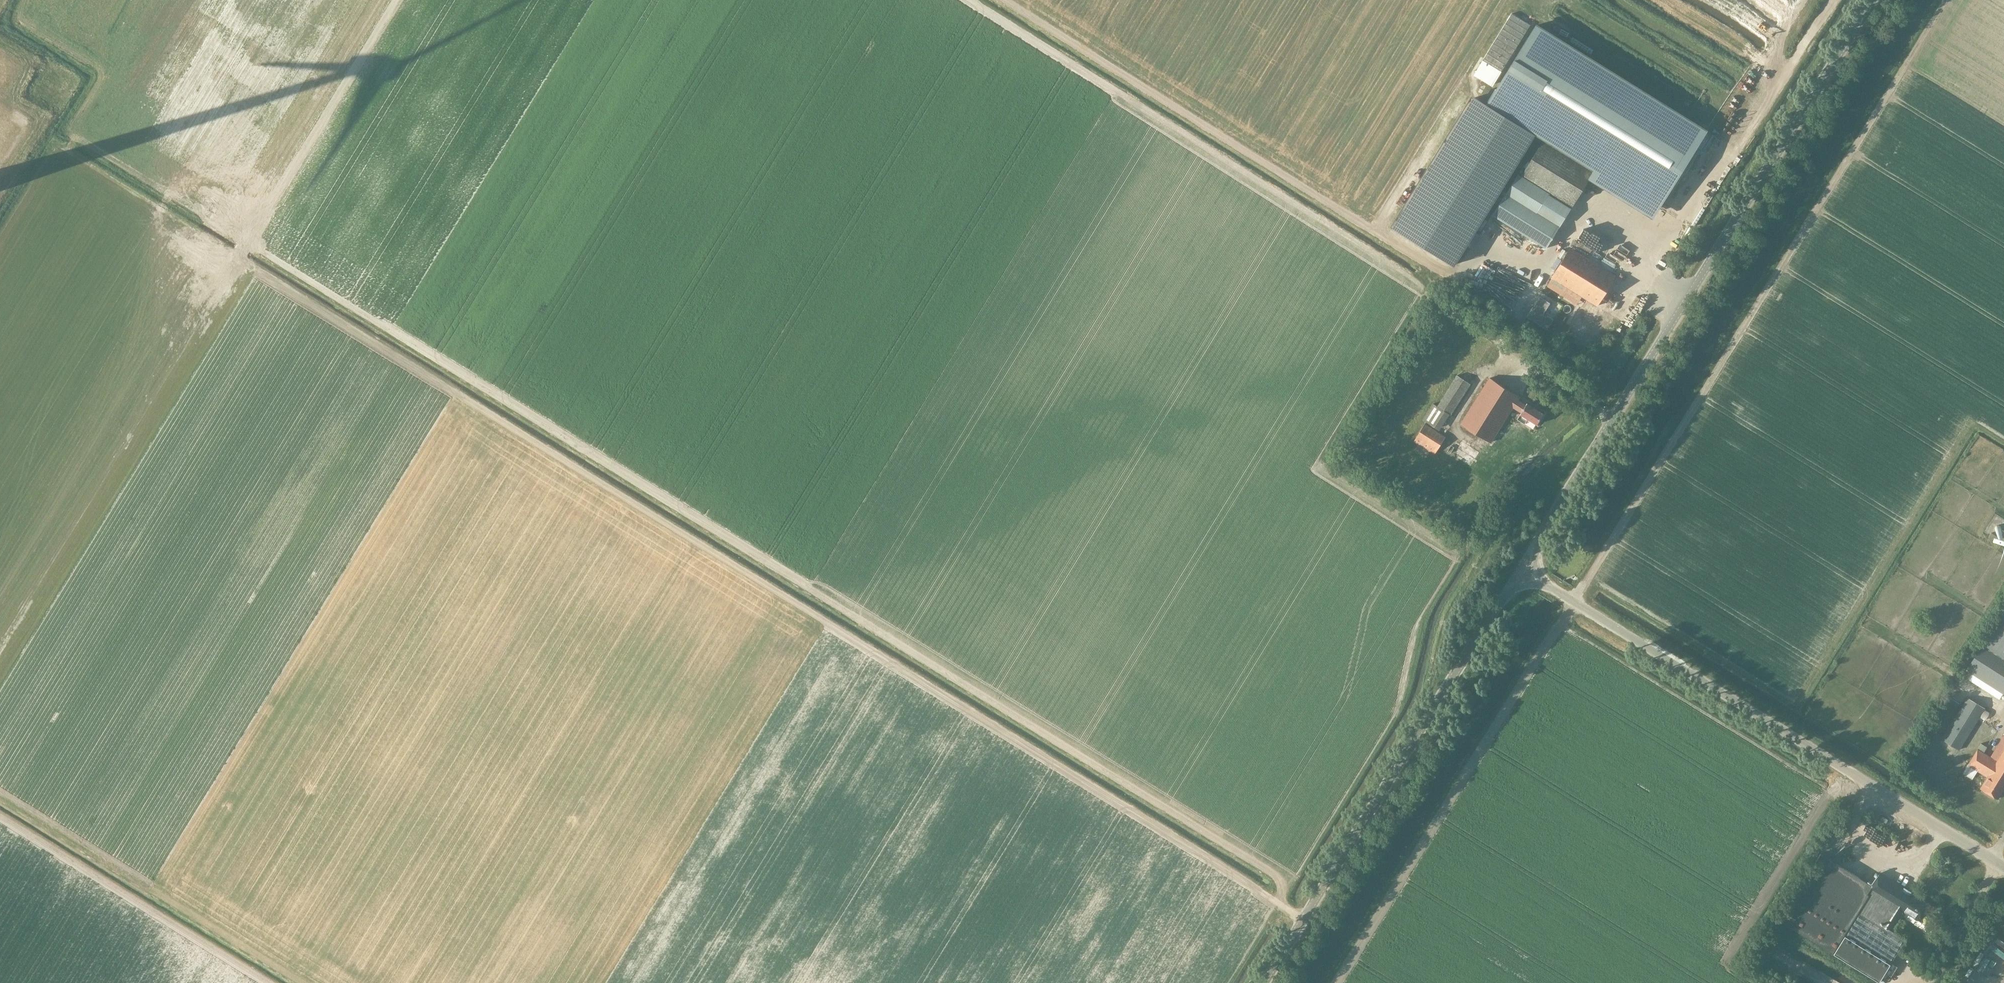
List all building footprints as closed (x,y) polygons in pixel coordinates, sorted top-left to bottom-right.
[(1658,208),(1706,131),(1535,25),(1487,102),(1658,208)] [(1454,265),(1536,132),(1487,102),(1475,94),(1393,227),(1454,265)] [(1593,172),(1542,141),(1521,176),(1517,173),(1492,215),(1545,248),(1571,208),(1549,193),(1571,207),(1593,172)] [(1551,278),(1584,298),(1595,305),(1596,306),(1615,276),(1570,247),(1551,278)] [(1590,315),(1595,305),(1584,298),(1574,315),(1580,319),(1569,337),(1585,346),(1591,337),(1592,338),(1596,332),(1595,331),(1601,321),(1590,315)] [(1450,415),(1470,384),(1456,375),(1436,406),(1432,403),(1422,419),(1439,430),(1449,414),(1450,415)] [(1527,419),(1536,425),(1543,414),(1526,404),(1525,406),(1517,400),(1518,398),(1488,379),(1460,424),(1490,443),(1512,408),(1520,413),(1516,420),(1524,424),(1527,419)] [(1445,437),(1424,424),(1413,441),(1434,454),(1445,437)] [(1994,540),(1995,539),(1997,536),(1991,532),(1988,537),(1994,540)] [(1963,668),(2003,695),(2003,609),(1982,644),(1979,642),(1963,668)] [(1966,697),(1961,694),(1957,700),(1962,703),(1941,739),(1958,750),(1984,708),(1966,697)] [(2002,735),(1990,757),(1977,749),(1968,764),(1987,776),(1980,788),(1997,798),(2003,787),(2003,736),(2002,735)] [(1833,832),(1825,843),(1836,851),(1844,840),(1833,832)] [(1882,858),(1907,871),(1912,862),(1904,858),(1907,853),(1870,832),(1866,839),(1872,843),(1869,848),(1883,856),(1882,858)] [(1916,920),(1926,903),(1878,873),(1871,885),(1819,853),(1778,920),(1878,982),(1904,939),(1893,932),(1904,913),(1916,920)] [(1991,931),(1988,935),(1994,939),(1997,934),(1991,931)]
